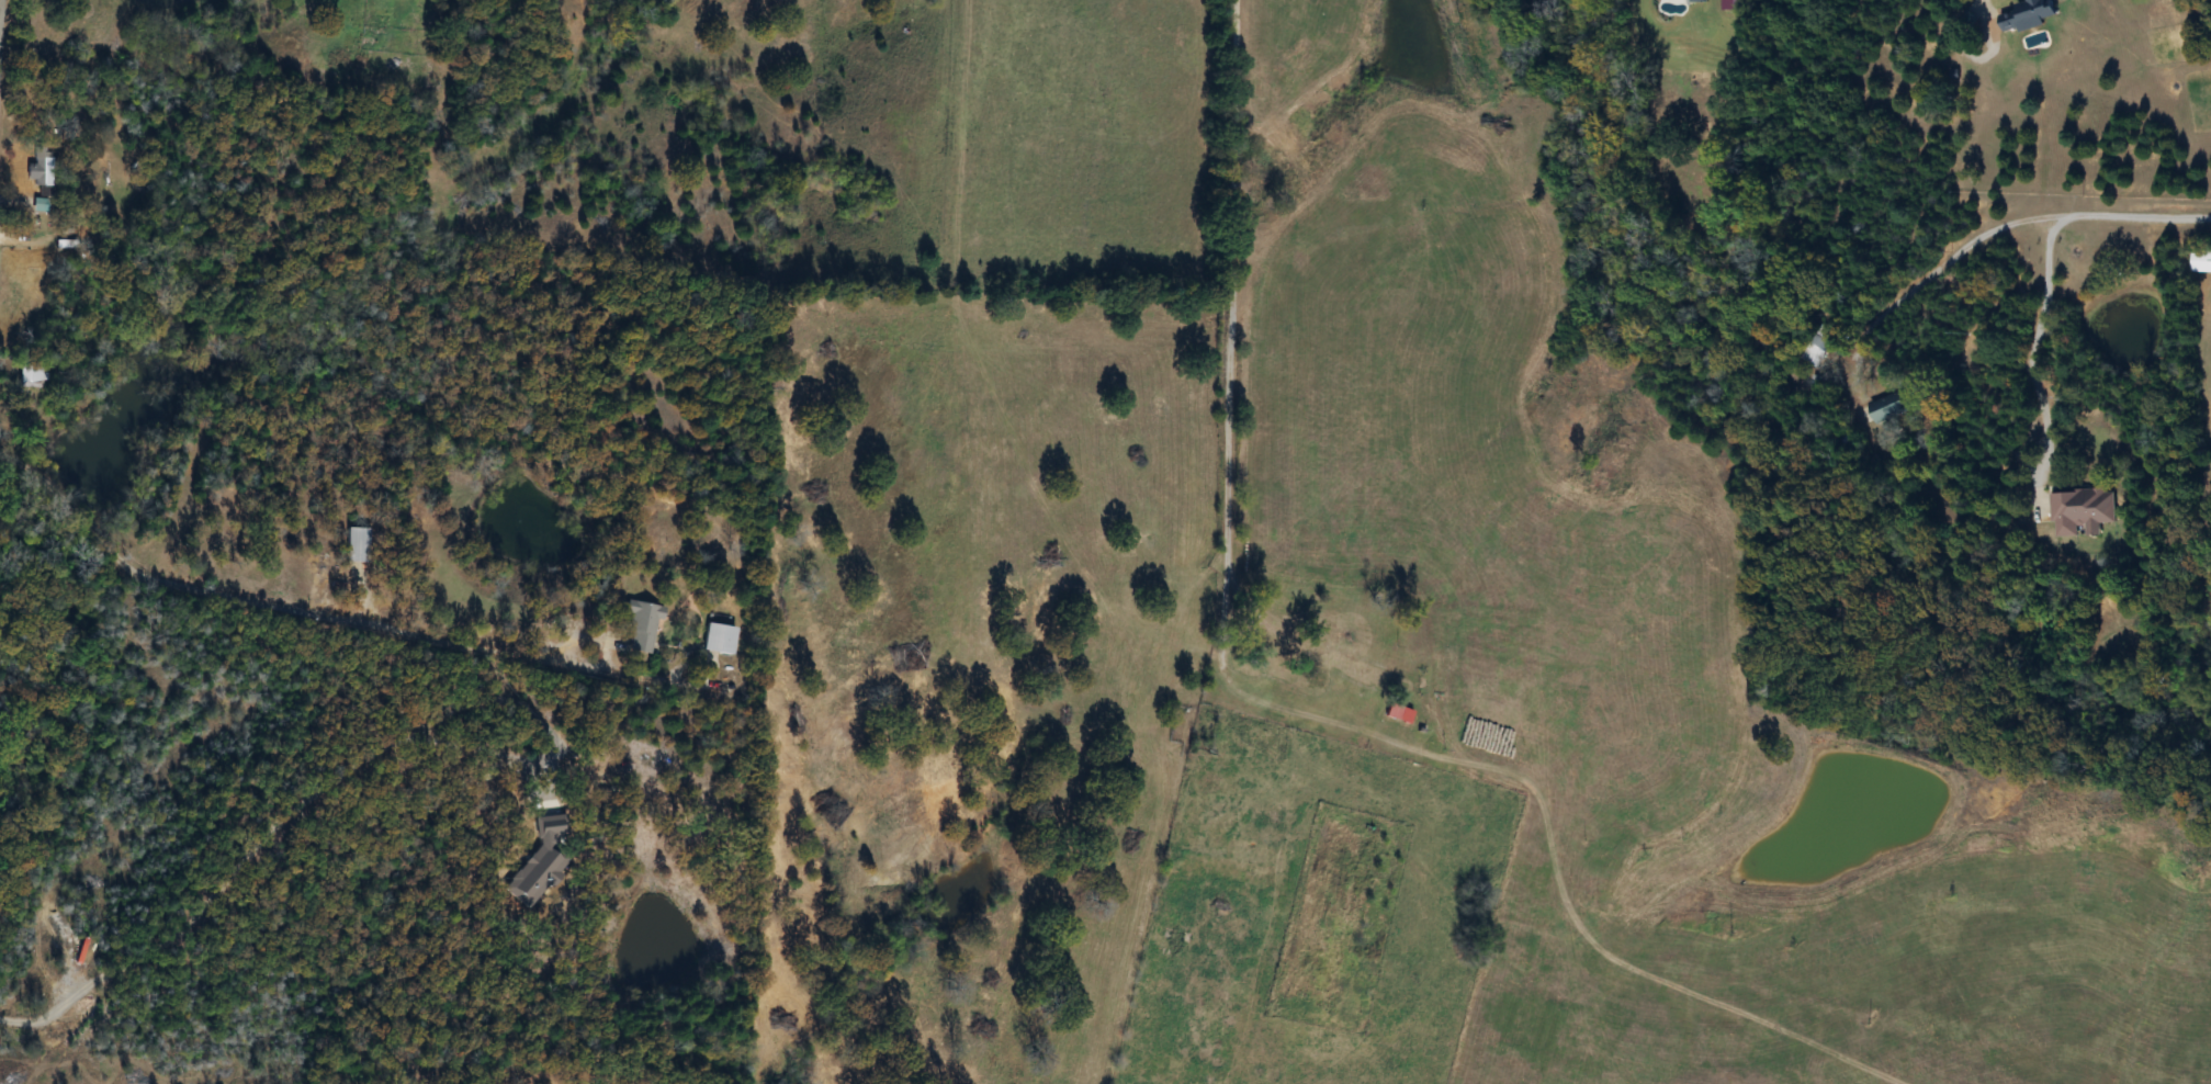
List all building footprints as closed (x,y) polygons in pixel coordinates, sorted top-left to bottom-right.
[(2041,19),(2053,16),(2049,0),(2025,0),(2026,2),(2012,5),(2013,12),(1996,15),(2001,34),(2042,24),(2041,19)] [(42,184),(42,162),(25,162),(25,184),(42,184)] [(2191,251),(2191,274),(2210,274),(2210,251),(2191,251)] [(1802,350),(1822,362),(1832,346),(1812,334),(1802,350)] [(32,391),(32,365),(16,365),(16,391),(32,391)] [(1866,403),(1871,423),(1906,415),(1901,395),(1866,403)] [(2075,538),(2074,524),(2112,523),(2111,490),(2050,493),(2051,538),(2075,538)] [(367,530),(344,530),(343,564),(366,564),(367,530)] [(649,655),(656,619),(661,620),(663,609),(625,601),(623,613),(632,615),(626,650),(649,655)] [(731,656),(735,629),(704,624),(700,651),(731,656)]
